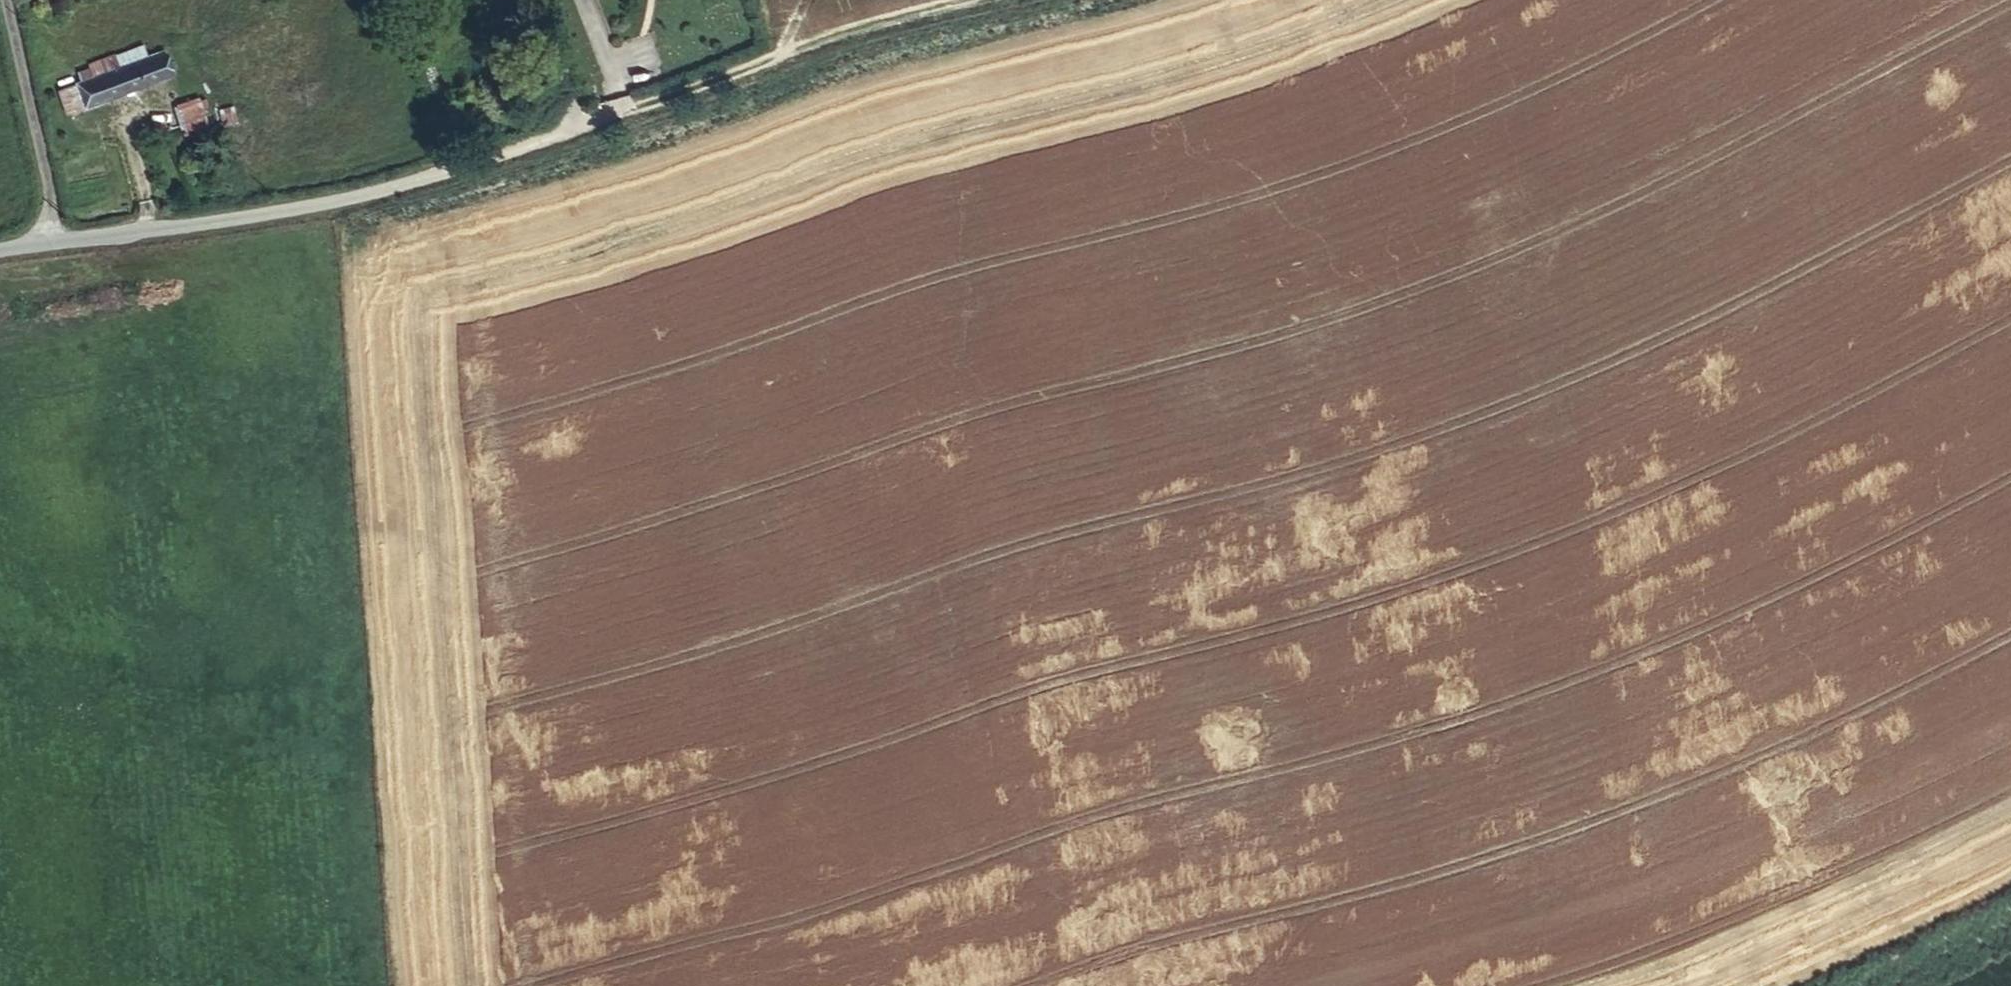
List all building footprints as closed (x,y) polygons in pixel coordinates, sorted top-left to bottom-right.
[(120,67),(60,90),(69,113),(173,74),(164,50),(148,56),(143,45),(116,55),(120,67)] [(187,130),(208,123),(199,97),(179,104),(187,130)]
